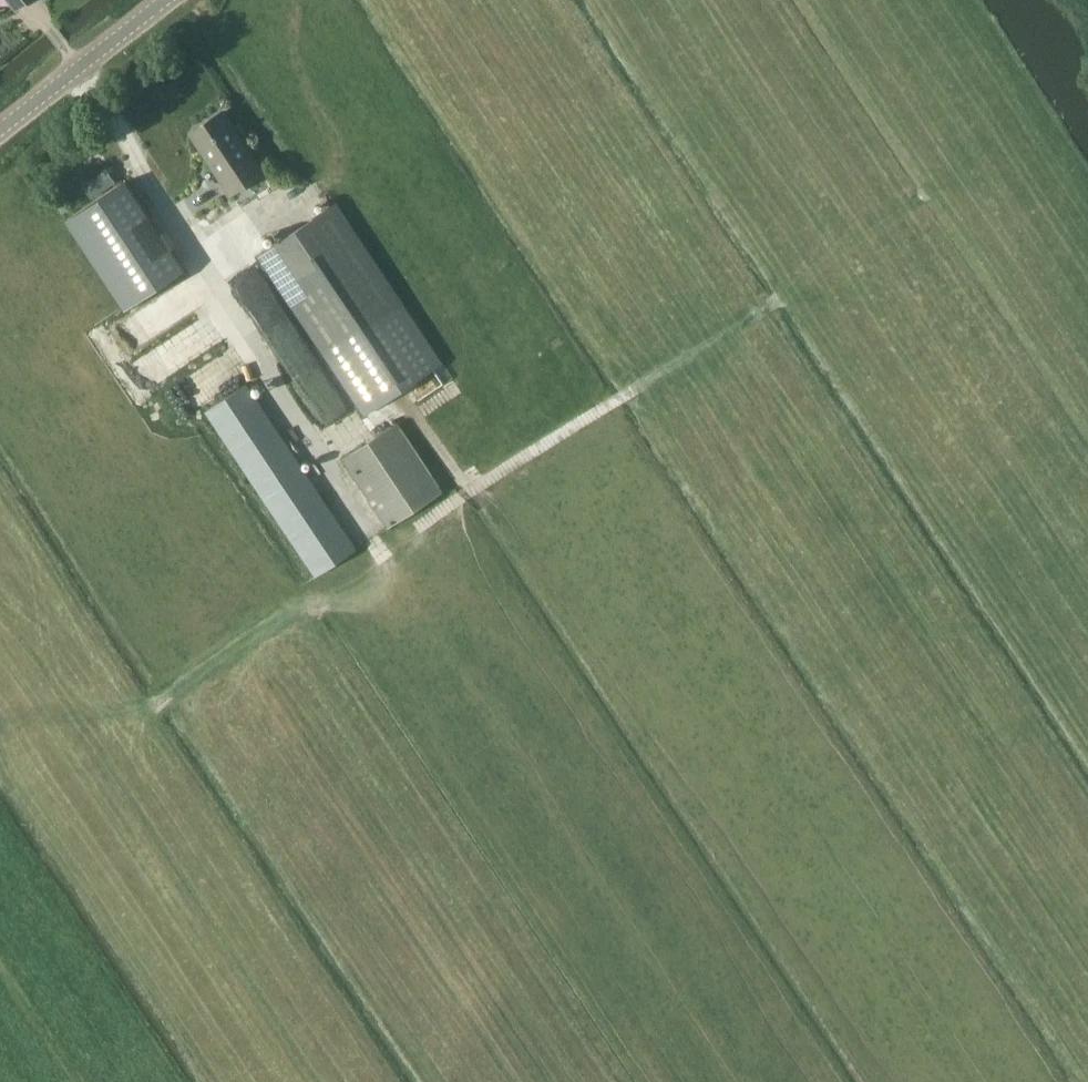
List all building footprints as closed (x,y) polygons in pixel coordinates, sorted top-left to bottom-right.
[(223,110),(192,130),(232,191),(263,171),(223,110)] [(83,181),(91,193),(117,176),(109,164),(83,181)] [(185,269),(126,181),(68,219),(67,220),(123,305),(125,309),(185,269)] [(336,203),(259,253),(325,353),(366,414),(391,397),(442,364),(402,302),(336,203)] [(321,411),(346,396),(296,312),(270,327),(321,411)] [(318,573),(355,548),(246,383),(208,408),(318,573)] [(442,491),(396,422),(342,458),(388,527),(442,491)]
